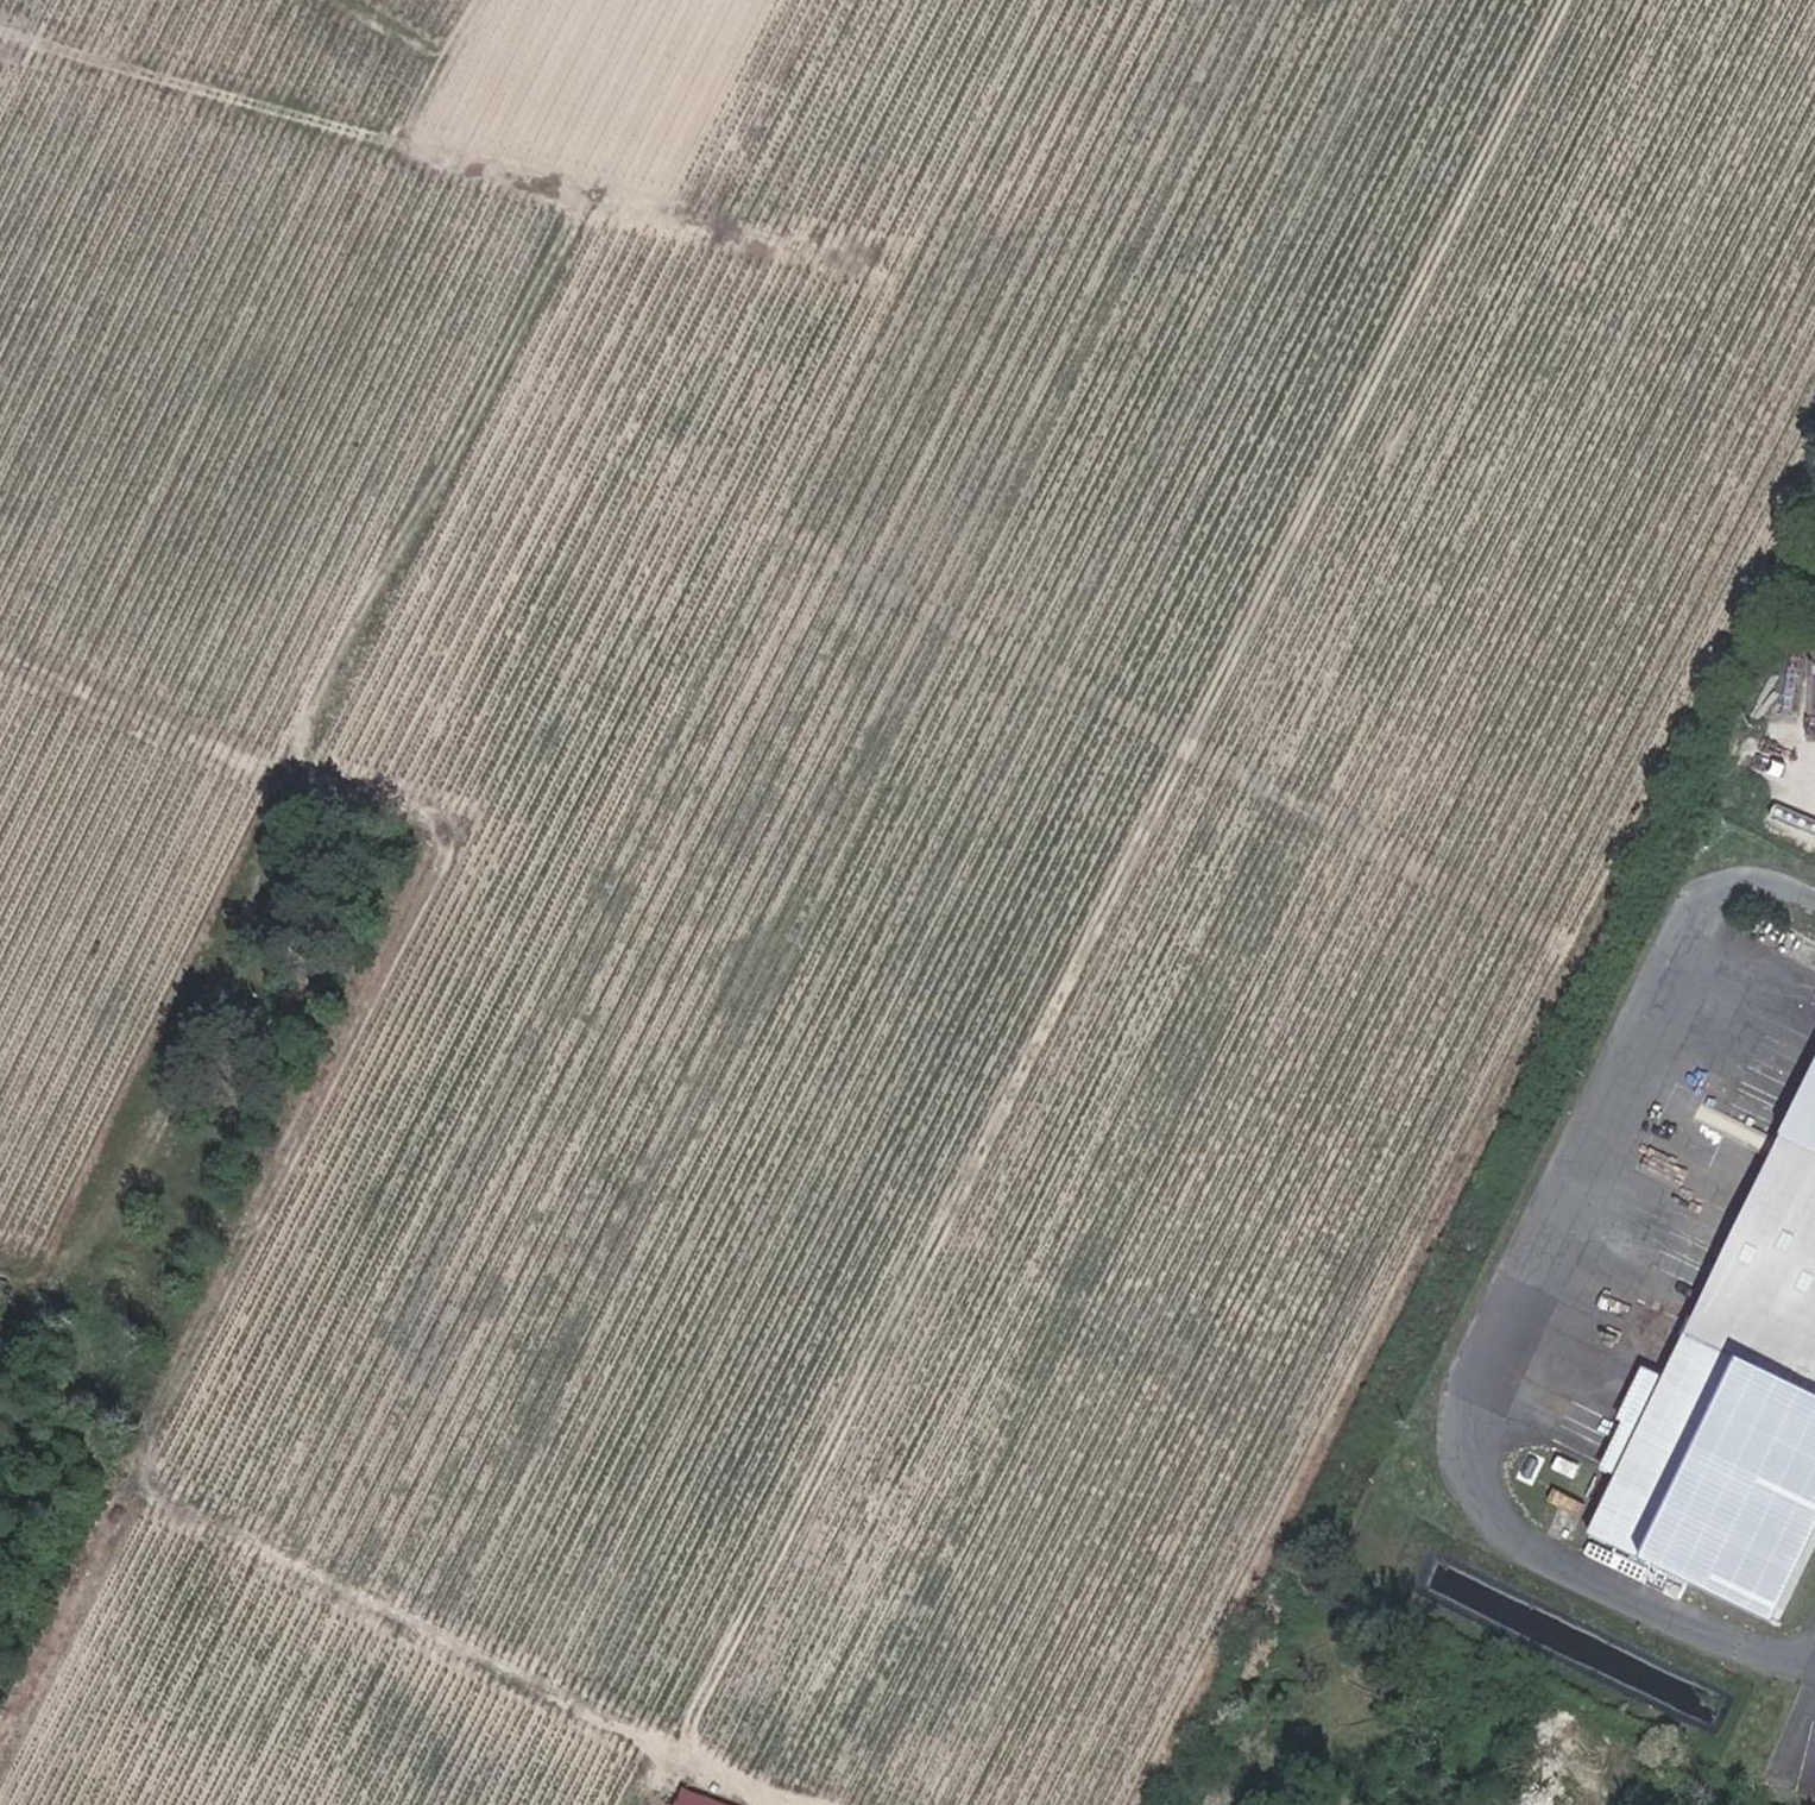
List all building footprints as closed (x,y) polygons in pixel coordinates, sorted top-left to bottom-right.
[(774,436),(760,457),(775,467),(789,445),(774,436)] [(751,472),(765,483),(775,467),(760,457),(751,472)] [(1811,1060),(1682,1310),(1703,1318),(1714,1298),(1745,1314),(1753,1300),(1814,1331),(1814,1062),(1811,1060)] [(1682,1310),(1660,1353),(1639,1344),(1615,1395),(1620,1397),(1632,1403),(1608,1454),(1582,1505),(1765,1598),(1814,1500),(1814,1331),(1753,1300),(1745,1314),(1714,1298),(1703,1318),(1682,1310)] [(1632,1403),(1620,1397),(1595,1447),(1608,1454),(1632,1403)] [(689,1790),(680,1787),(673,1804),(723,1804),(689,1790)]
